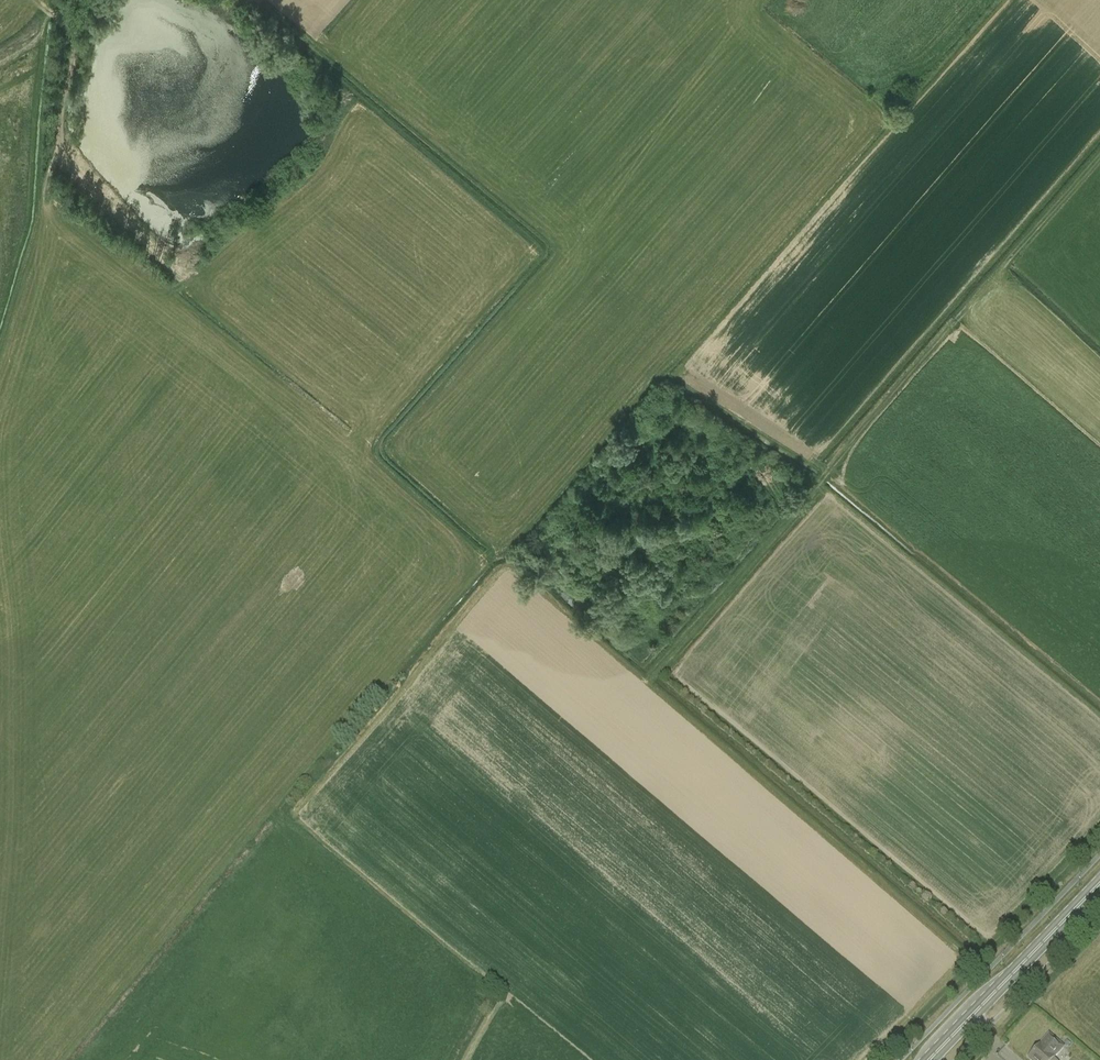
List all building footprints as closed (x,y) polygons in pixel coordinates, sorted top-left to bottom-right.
[(1040,1044),(1027,1059),(1028,1059),(1055,1059),(1053,1058),(1063,1047),(1049,1034),(1040,1044)]
